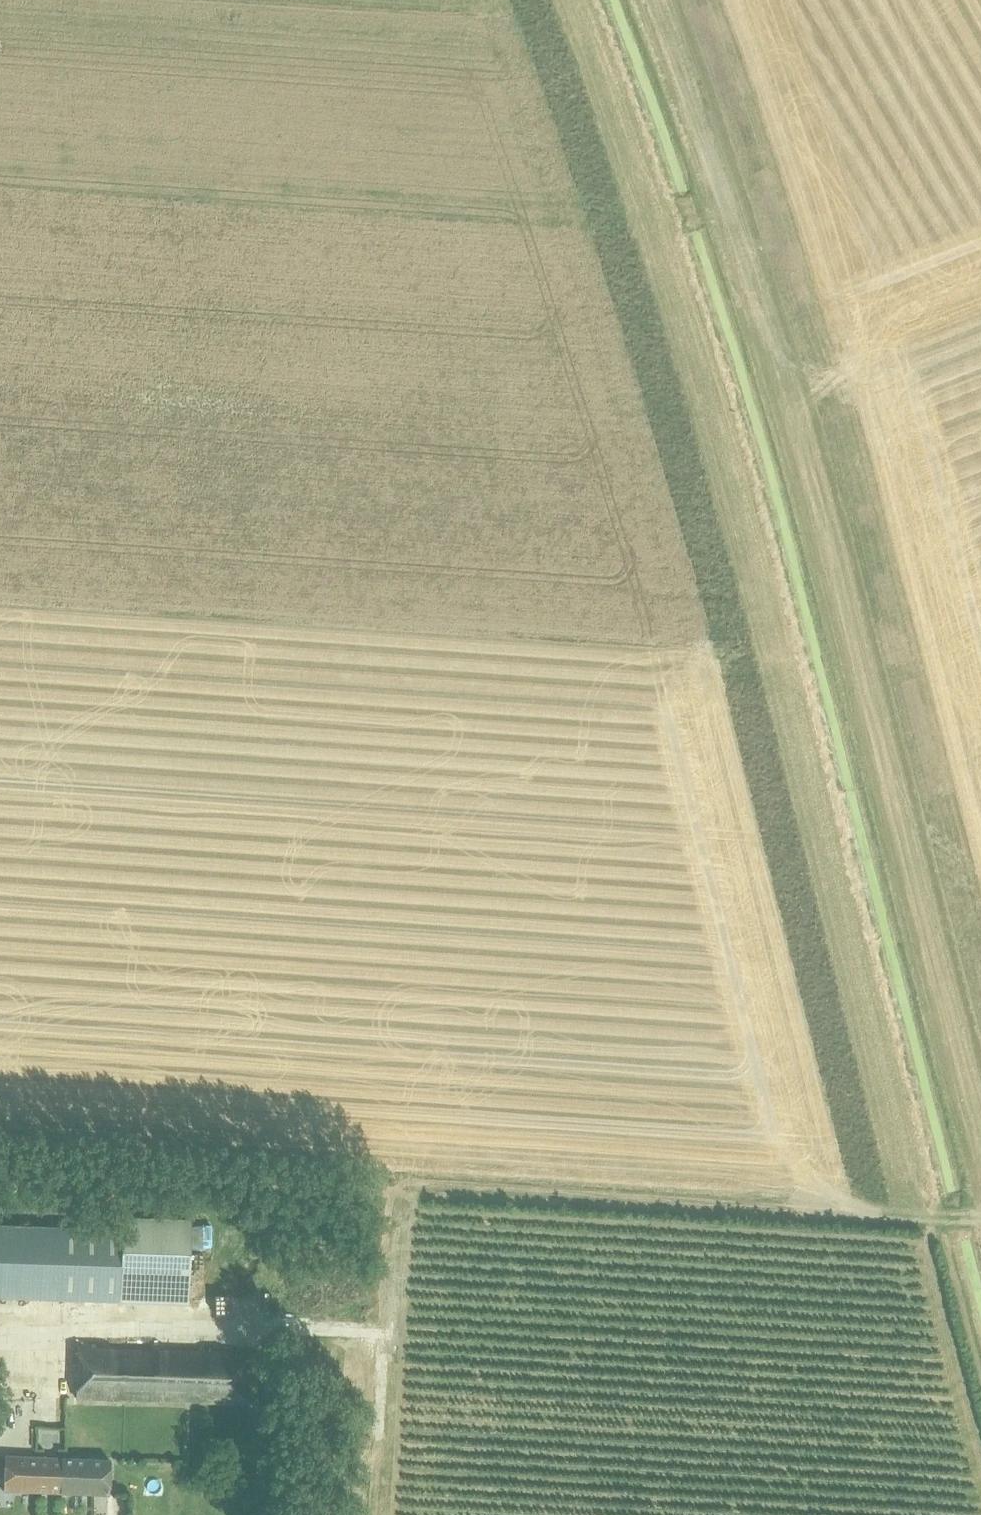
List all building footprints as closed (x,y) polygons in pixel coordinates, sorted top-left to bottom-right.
[(121,1218),(121,1230),(0,1227),(0,1299),(187,1304),(189,1220),(121,1218)] [(257,1403),(258,1353),(77,1349),(76,1398),(257,1403)] [(6,1456),(5,1480),(4,1491),(108,1494),(109,1459),(13,1456),(6,1456)]
